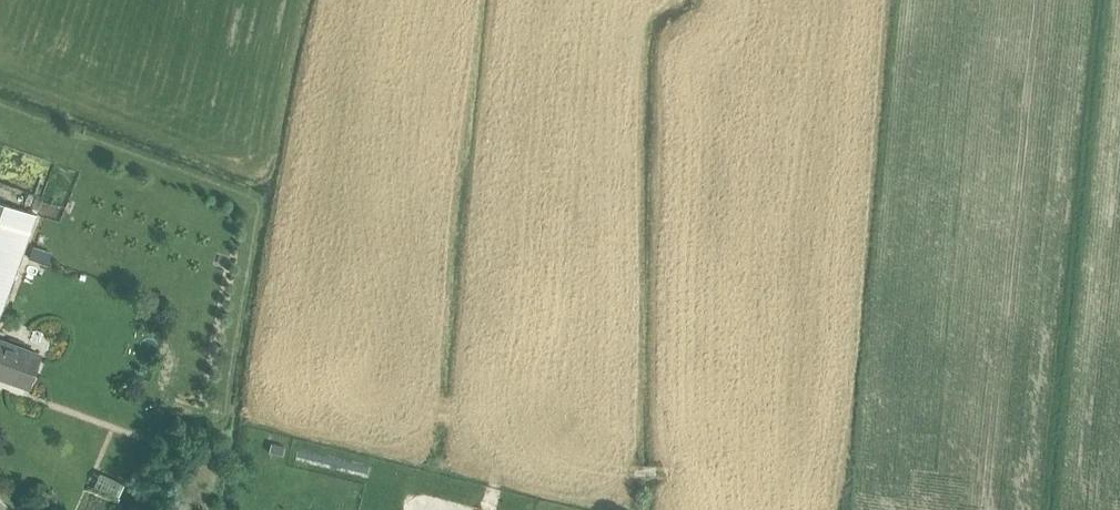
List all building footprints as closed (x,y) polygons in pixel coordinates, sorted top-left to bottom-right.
[(37,214),(0,201),(0,316),(37,214)] [(28,387),(40,353),(0,339),(0,377),(28,387)]
